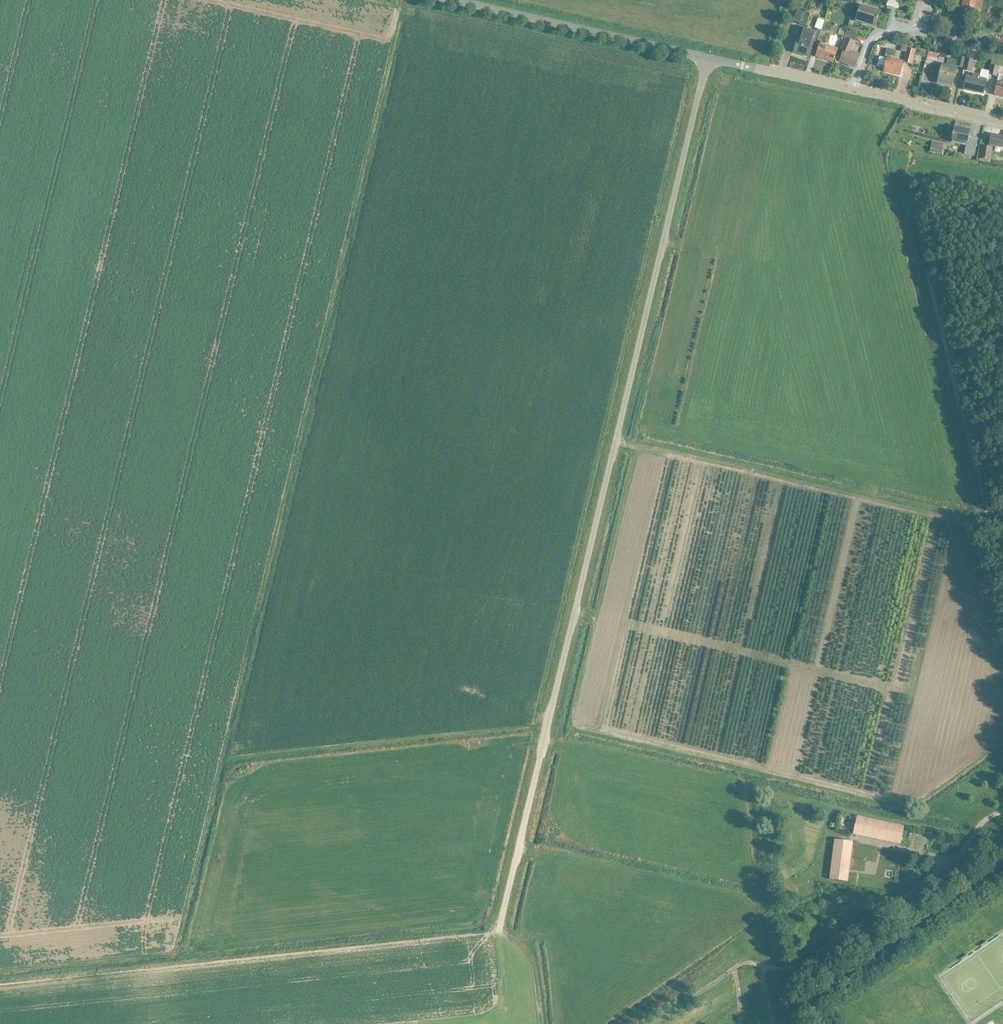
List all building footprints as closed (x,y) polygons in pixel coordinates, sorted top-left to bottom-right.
[(900,6),(902,0),(888,0),(886,7),(899,10),(900,6)] [(961,8),(977,12),(980,0),(963,0),(961,8)] [(861,6),(856,21),(876,27),(880,12),(861,6)] [(803,12),(799,23),(806,26),(810,14),(803,12)] [(820,47),(816,57),(833,62),(834,60),(835,58),(834,58),(837,49),(827,45),(830,34),(835,35),(837,27),(823,22),(821,30),(817,40),(821,42),(820,47)] [(815,39),(817,40),(821,30),(818,30),(817,33),(807,29),(806,33),(800,31),(798,37),(799,37),(794,53),(809,57),(813,44),(815,39)] [(858,37),(847,33),(845,39),(847,39),(842,51),(844,52),(840,62),(855,68),(860,55),(850,51),(854,43),(855,43),(858,37)] [(925,58),(927,51),(902,45),(900,52),(907,53),(905,64),(912,65),(914,55),(925,58)] [(893,60),(895,52),(888,50),(886,59),(888,59),(884,72),(900,76),(903,62),(893,60)] [(964,69),(966,59),(959,57),(958,61),(948,59),(946,67),(942,66),(938,83),(952,86),(957,67),(964,69)] [(935,71),(938,60),(927,58),(924,68),(935,71)] [(966,59),(964,69),(963,71),(971,73),(974,61),(966,59)] [(870,71),(879,73),(881,63),(872,61),(870,71)] [(1002,98),(1002,76),(999,75),(1001,69),(993,67),(988,87),(994,88),(994,87),(997,88),(995,96),(1002,98)] [(963,89),(984,94),(987,79),(980,78),(980,76),(973,74),(972,78),(966,77),(963,89)] [(954,127),(952,137),(951,143),(966,147),(965,154),(974,157),(978,140),(969,138),(971,130),(954,127)] [(1002,144),(1002,137),(991,134),(989,145),(1002,148),(1002,144)] [(932,142),(930,152),(942,154),(944,144),(932,142)] [(981,146),(979,159),(991,161),(992,148),(981,146)] [(994,146),(993,152),(998,153),(998,157),(1002,158),(1002,148),(994,146)] [(901,840),(904,827),(857,816),(853,834),(900,844),(901,840)] [(853,842),(849,842),(835,840),(830,880),(848,882),(849,874),(853,842)]
